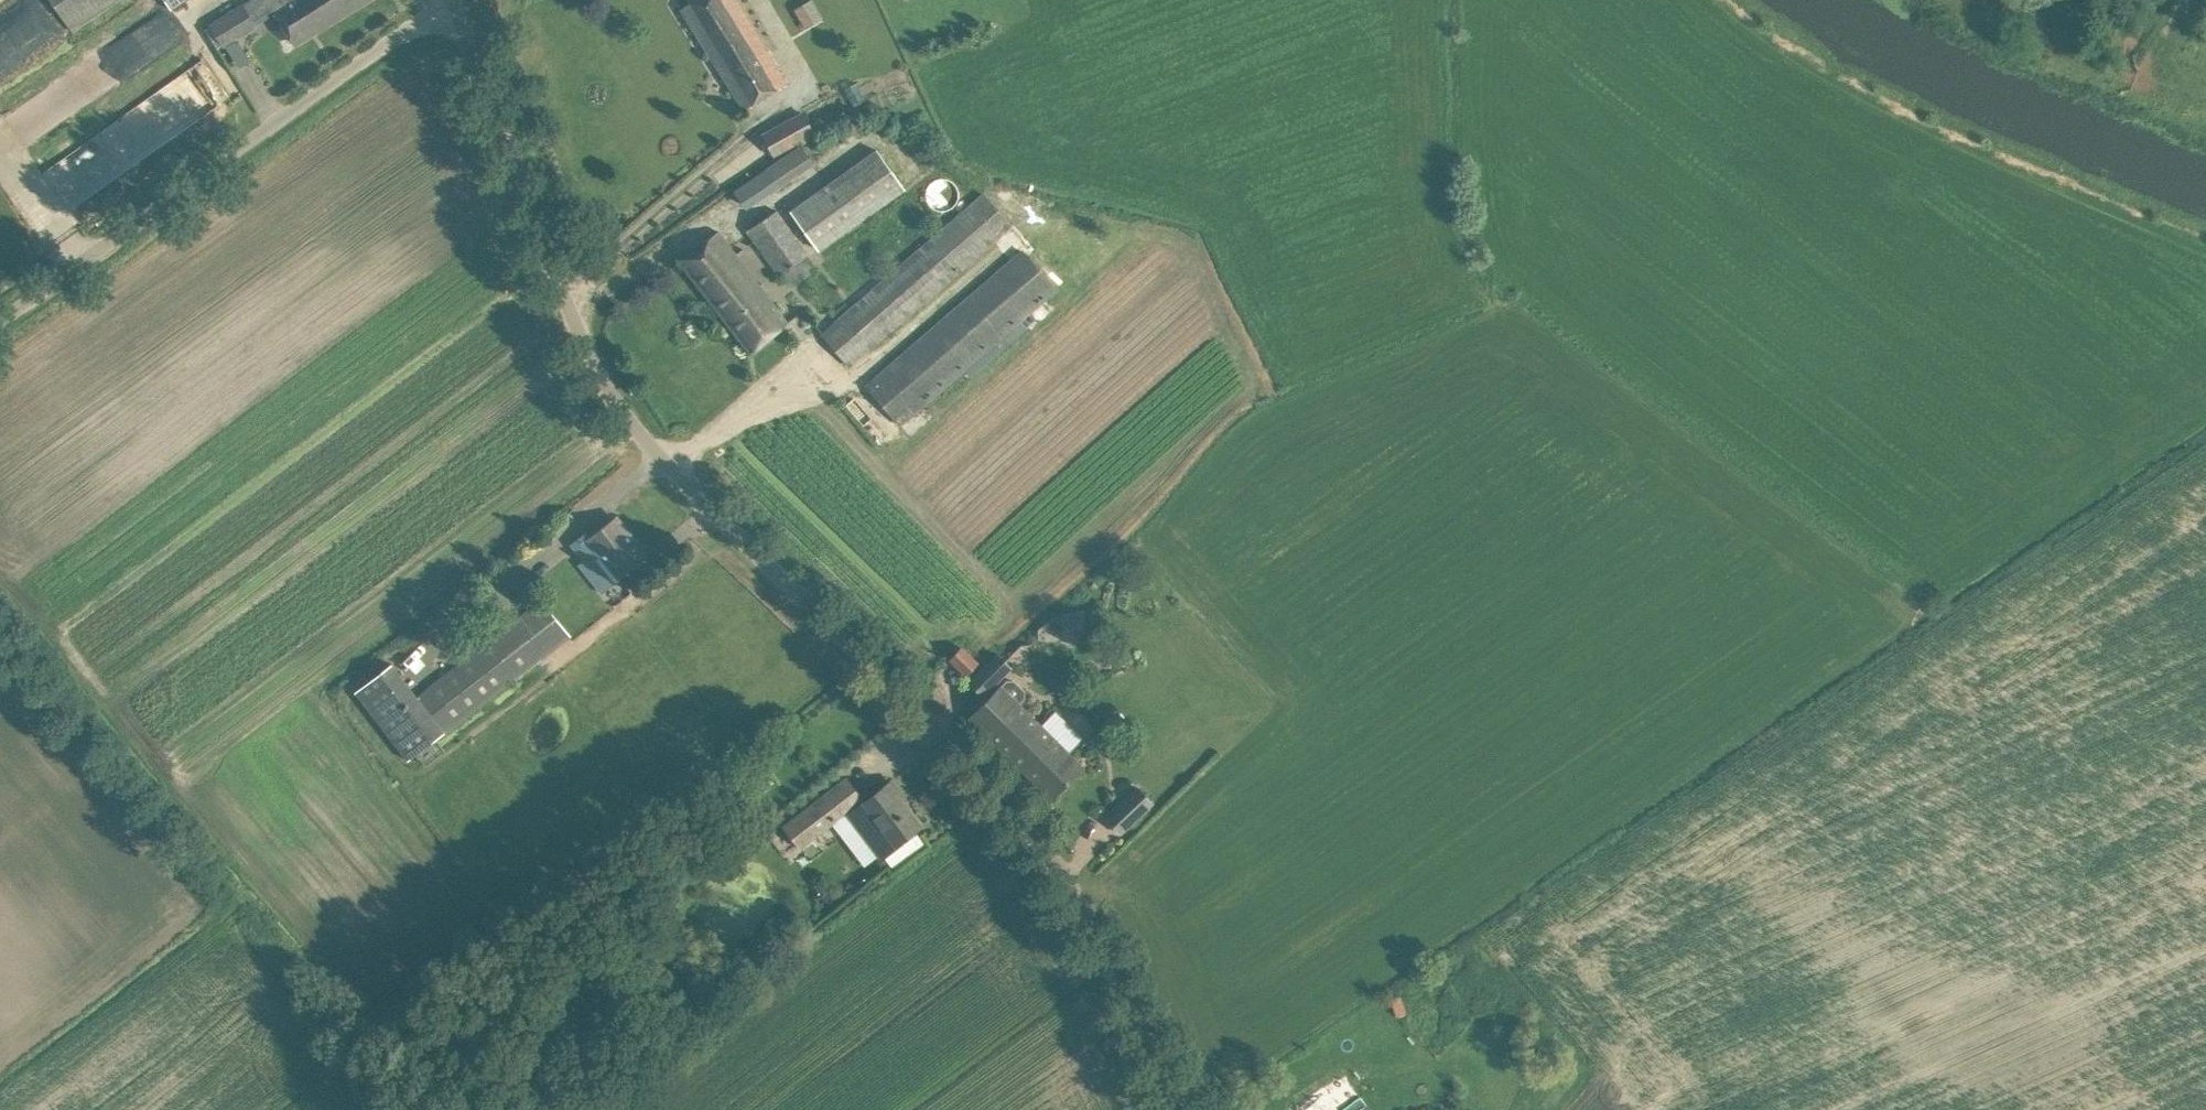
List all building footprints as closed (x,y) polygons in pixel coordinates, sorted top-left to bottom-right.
[(73,31),(117,0),(51,0),(73,31)] [(297,0),(253,0),(243,6),(212,25),(224,44),(276,12),(295,43),(316,30),(297,0)] [(316,30),(365,0),(297,0),(316,30)] [(763,97),(789,81),(738,0),(694,0),(691,2),(681,8),(744,108),(763,97)] [(821,16),(811,0),(804,0),(791,9),(804,28),(821,16)] [(75,70),(91,97),(140,66),(123,40),(75,70)] [(206,64),(39,166),(76,225),(173,167),(159,144),(229,101),(206,64)] [(800,109),(762,133),(774,152),(800,136),(802,141),(815,133),(800,109)] [(785,207),(813,250),(904,190),(876,147),(785,207)] [(847,366),(1013,226),(982,190),(851,300),(853,303),(818,332),(847,366)] [(774,271),(805,255),(780,207),(748,224),(774,271)] [(751,352),(768,339),(788,323),(717,232),(680,260),(751,352)] [(1023,249),(861,380),(896,424),(1058,292),(1023,249)] [(587,531),(570,544),(583,560),(578,565),(599,591),(607,585),(616,578),(618,577),(646,555),(616,517),(598,530),(591,536),(587,531)] [(390,665),(357,692),(408,760),(572,634),(543,599),(416,698),(395,672),(390,665)] [(1085,609),(1061,612),(1063,629),(1087,627),(1085,609)] [(961,646),(954,654),(950,658),(966,674),(978,662),(961,646)] [(983,695),(999,680),(1011,667),(997,653),(969,681),(983,695)] [(1041,725),(1019,703),(1024,697),(1024,690),(1013,679),(1006,680),(970,717),(1010,757),(1041,725)] [(1052,798),(1067,782),(1083,766),(1041,725),(1010,757),(1052,798)] [(800,849),(863,801),(846,779),(783,828),(786,832),(781,836),(790,849),(797,844),(800,849)] [(877,855),(900,838),(918,825),(899,799),(902,796),(892,782),(848,816),(877,855)] [(1121,833),(1137,818),(1153,803),(1137,787),(1105,817),(1121,833)] [(1358,1099),(1344,1072),(1285,1102),(1289,1109),(1335,1109),(1358,1099)]
